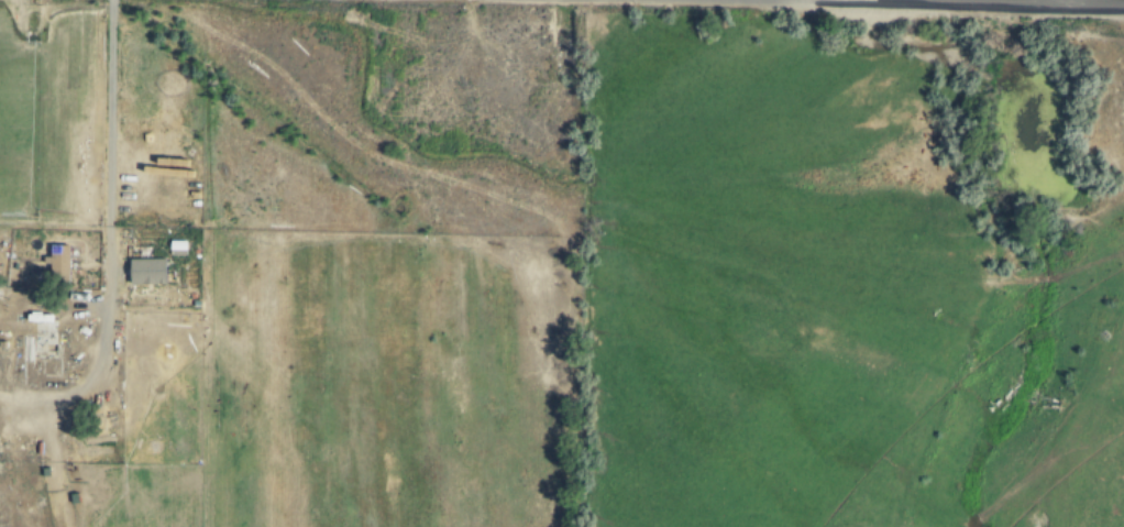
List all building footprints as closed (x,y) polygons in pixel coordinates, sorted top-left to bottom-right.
[(170,241),(187,241),(186,256),(170,255),(170,241)] [(69,245),(69,272),(51,272),(51,264),(44,264),(44,256),(51,256),(51,245),(69,245)] [(131,285),(131,260),(168,261),(168,285),(131,285)]
